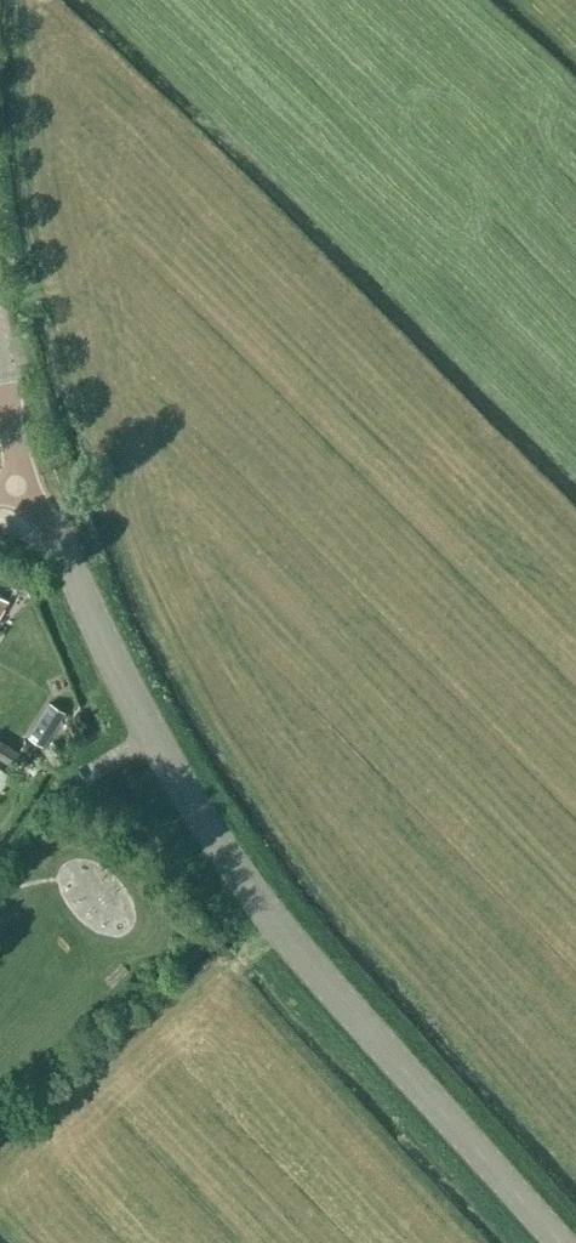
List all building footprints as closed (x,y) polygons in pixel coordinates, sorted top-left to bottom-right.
[(49,700),(38,717),(54,727),(65,710),(49,700)] [(27,734),(43,745),(54,727),(38,717),(27,734)] [(14,765),(23,752),(27,755),(34,744),(25,738),(18,749),(0,737),(0,756),(14,765)] [(9,772),(0,766),(0,786),(9,772)]
